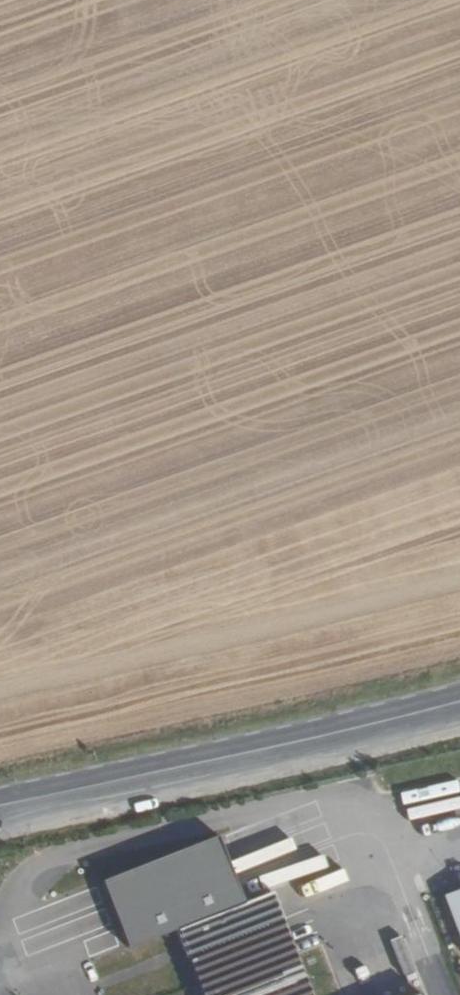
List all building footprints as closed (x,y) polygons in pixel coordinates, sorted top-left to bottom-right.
[(105,885),(138,972),(185,953),(196,982),(202,994),(312,994),(273,895),(246,905),(221,841),(105,885)] [(459,940),(459,891),(444,897),(459,940)]
